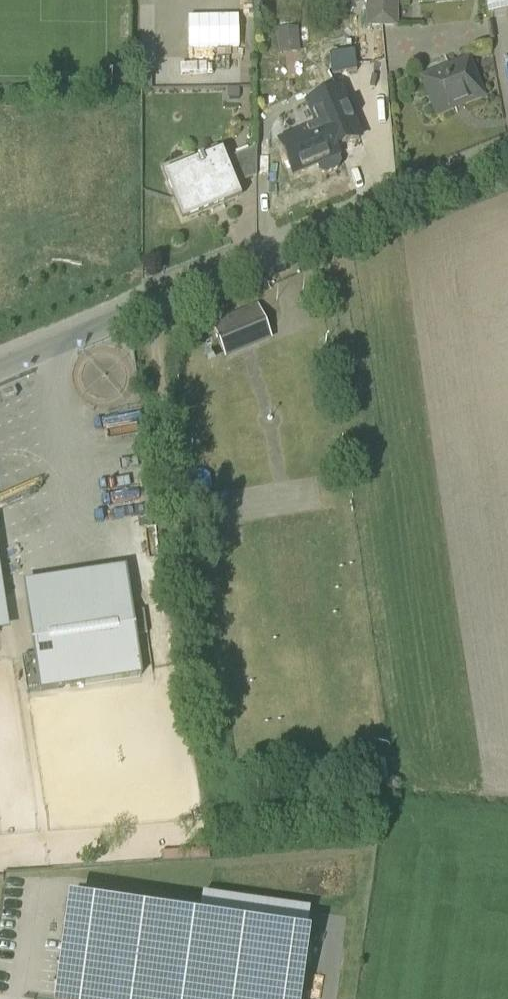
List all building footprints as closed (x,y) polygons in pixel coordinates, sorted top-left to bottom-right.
[(368,26),(382,26),(382,0),(368,0),(368,26)] [(382,26),(396,27),(396,0),(382,0),(382,26)] [(489,19),(507,17),(507,0),(487,0),(489,19)] [(241,16),(181,17),(181,49),(242,48),(241,16)] [(278,28),(279,53),(300,52),(299,27),(278,28)] [(468,62),(421,81),(436,117),(483,98),(468,62)] [(339,92),(308,105),(318,129),(324,126),(334,151),(359,140),(339,92)] [(318,129),(280,144),(293,176),(317,166),(320,174),(325,176),(338,170),(340,165),(334,151),(324,126),(318,129)] [(256,148),(223,162),(233,187),(257,178),(256,148)] [(221,156),(202,164),(201,162),(197,163),(198,165),(166,178),(183,221),(238,199),(233,187),(223,162),(221,156)] [(257,308),(212,326),(222,350),(267,332),(257,308)] [(124,571),(25,586),(41,691),(140,675),(135,637),(131,613),(124,571)] [(144,611),(131,613),(135,637),(147,635),(144,611)] [(151,914),(68,902),(64,932),(66,933),(147,944),(151,916),(151,914)] [(66,933),(58,985),(156,998),(300,998),(308,938),(151,916),(147,944),(66,933)] [(58,985),(56,998),(156,998),(58,985)]
